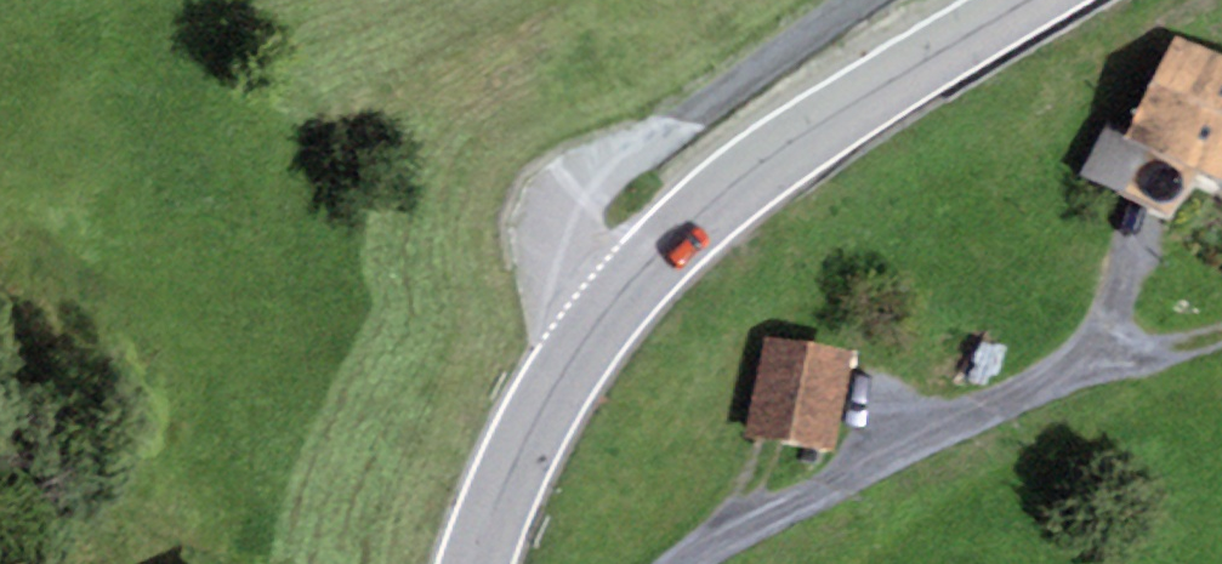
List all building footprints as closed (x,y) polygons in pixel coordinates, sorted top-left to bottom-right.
[(1179,52),(1125,156),(1148,168),(1189,188),(1221,205),(1221,74),(1179,52)] [(1131,205),(1148,168),(1125,156),(1103,144),(1080,188),(1127,213),(1131,205)] [(1148,168),(1131,205),(1169,226),(1189,188),(1148,168)] [(854,364),(764,345),(744,441),(834,460),(854,364)]
